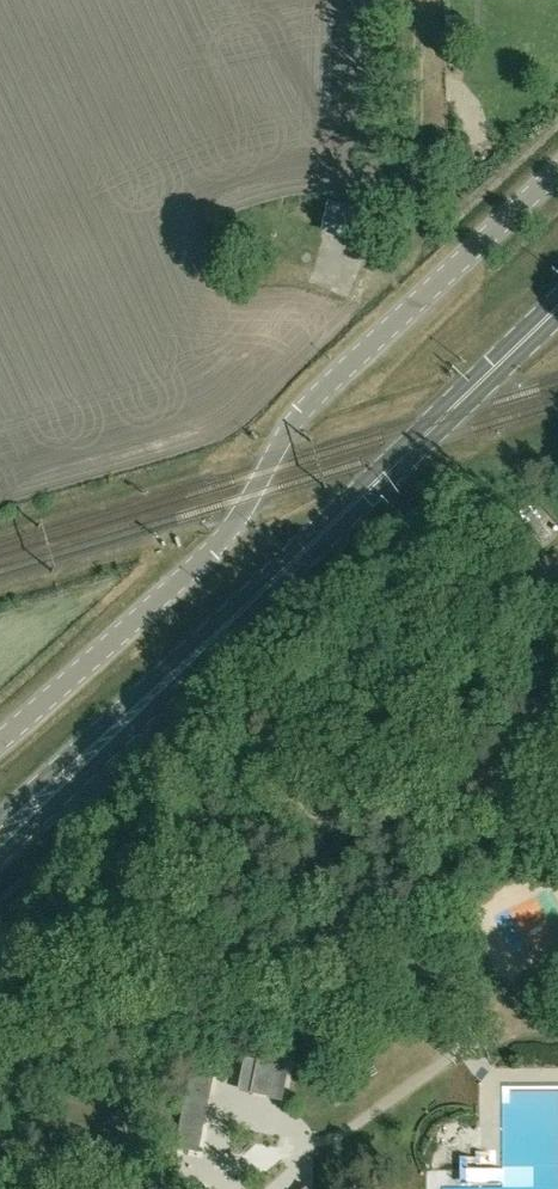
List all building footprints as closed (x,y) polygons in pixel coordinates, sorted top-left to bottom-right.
[(323,231),(369,242),(376,214),(329,203),(323,231)] [(544,944),(540,946),(543,954),(557,948),(557,937),(549,914),(556,911),(552,899),(530,907),(544,944)] [(512,917),(531,958),(541,953),(522,912),(512,917)] [(254,1059),(247,1091),(275,1096),(282,1065),(254,1059)] [(177,1146),(197,1150),(213,1069),(193,1065),(177,1146)] [(171,1188),(172,1188),(185,1183),(181,1176),(168,1182),(171,1188)]
